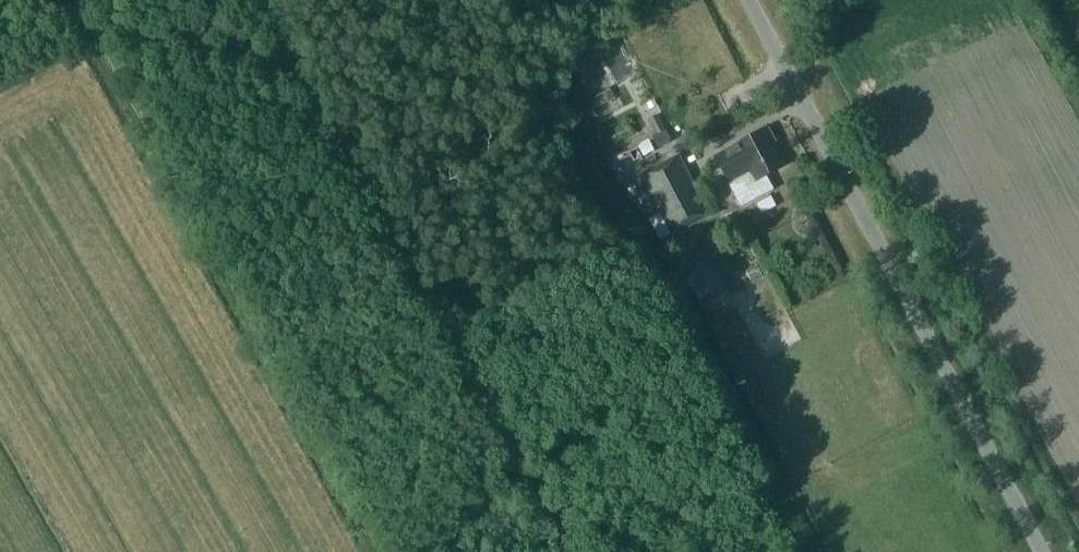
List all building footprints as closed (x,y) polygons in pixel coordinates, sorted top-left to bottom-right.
[(606,61),(627,50),(619,34),(597,45),(606,61)] [(665,131),(652,137),(658,149),(671,143),(665,131)] [(766,132),(717,157),(740,201),(745,202),(769,190),(770,185),(766,177),(784,167),(772,145),(776,142),(770,131),(767,133),(766,132)] [(607,158),(612,169),(651,150),(646,140),(607,158)] [(642,175),(673,236),(711,216),(680,156),(642,175)]
